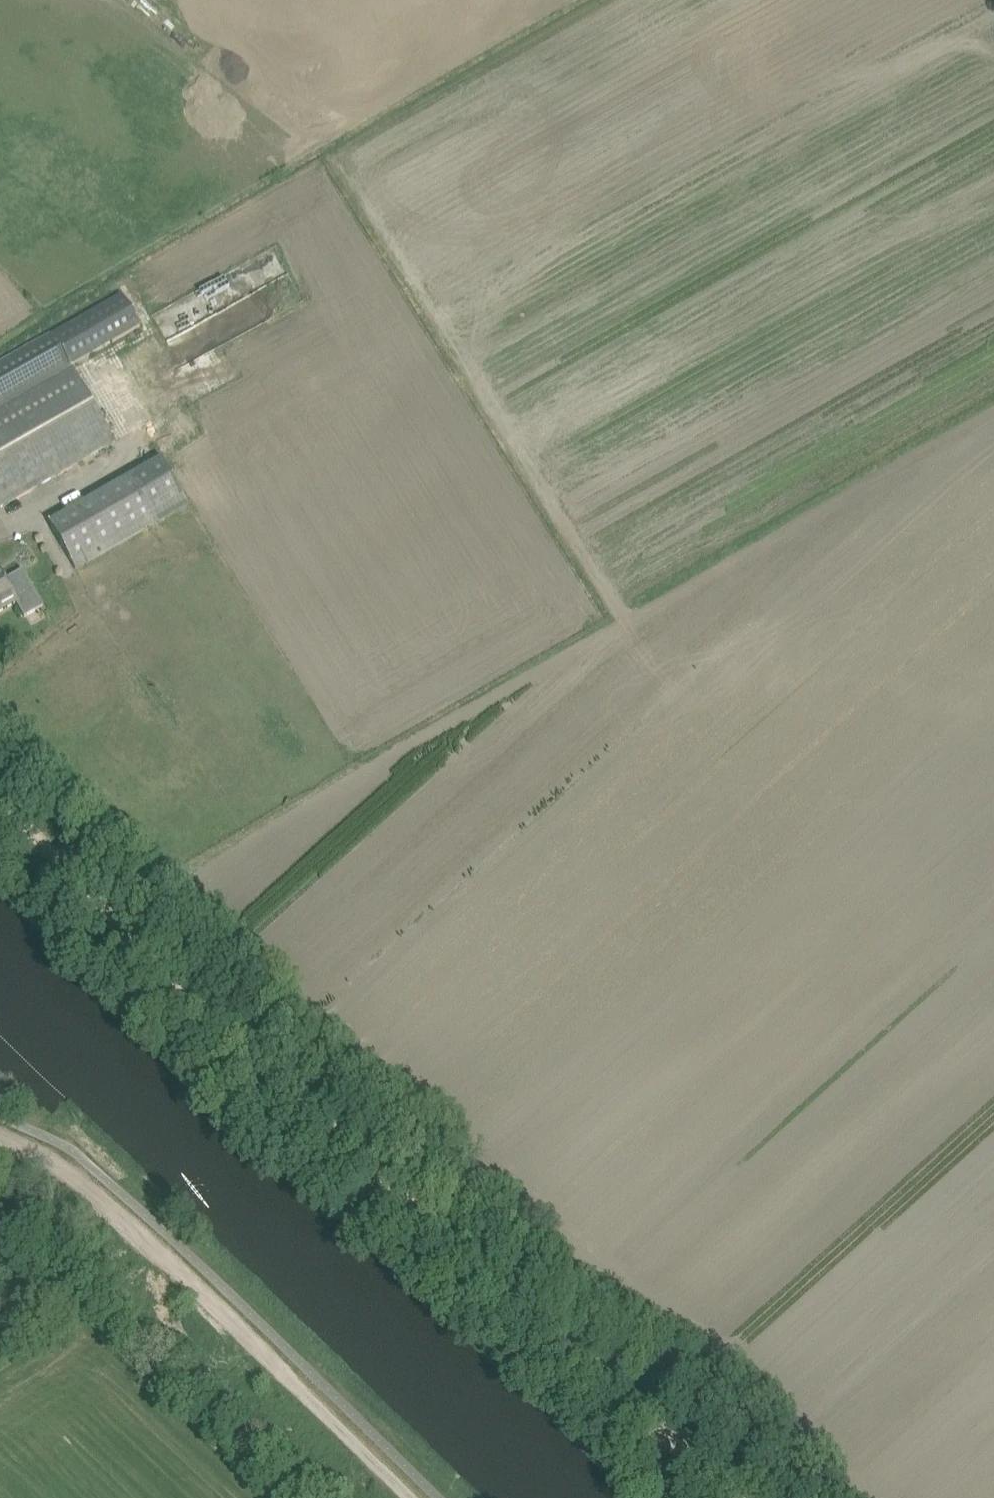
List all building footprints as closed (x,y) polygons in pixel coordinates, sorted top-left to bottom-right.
[(0,365),(0,506),(113,441),(72,368),(142,330),(124,297),(0,365)] [(163,459),(67,513),(50,523),(75,569),(189,504),(163,459)] [(16,602),(25,616),(44,605),(23,569),(5,580),(0,571),(0,612),(16,602)]
